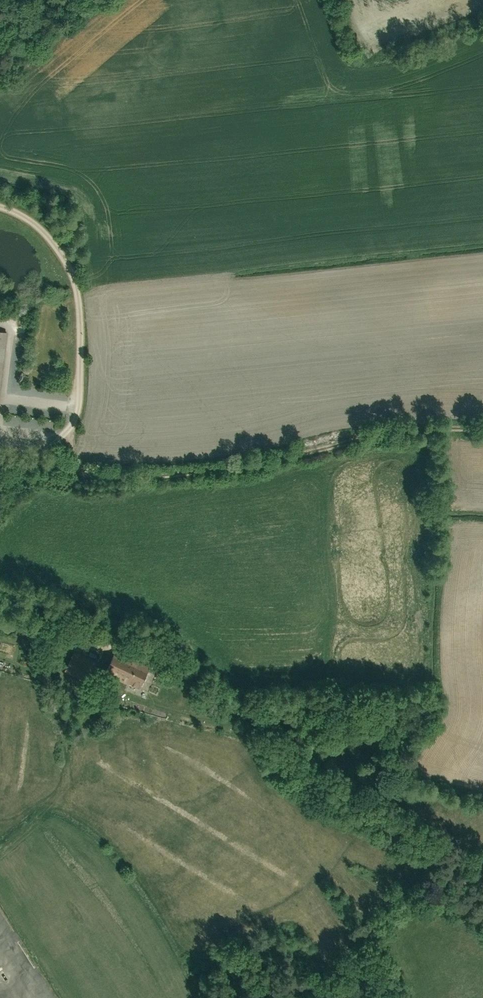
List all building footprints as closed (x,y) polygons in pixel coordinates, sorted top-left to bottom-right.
[(9,334),(0,333),(0,410),(9,334)] [(151,671),(115,652),(104,672),(140,691),(151,671)] [(77,653),(65,674),(92,690),(104,669),(77,653)]
